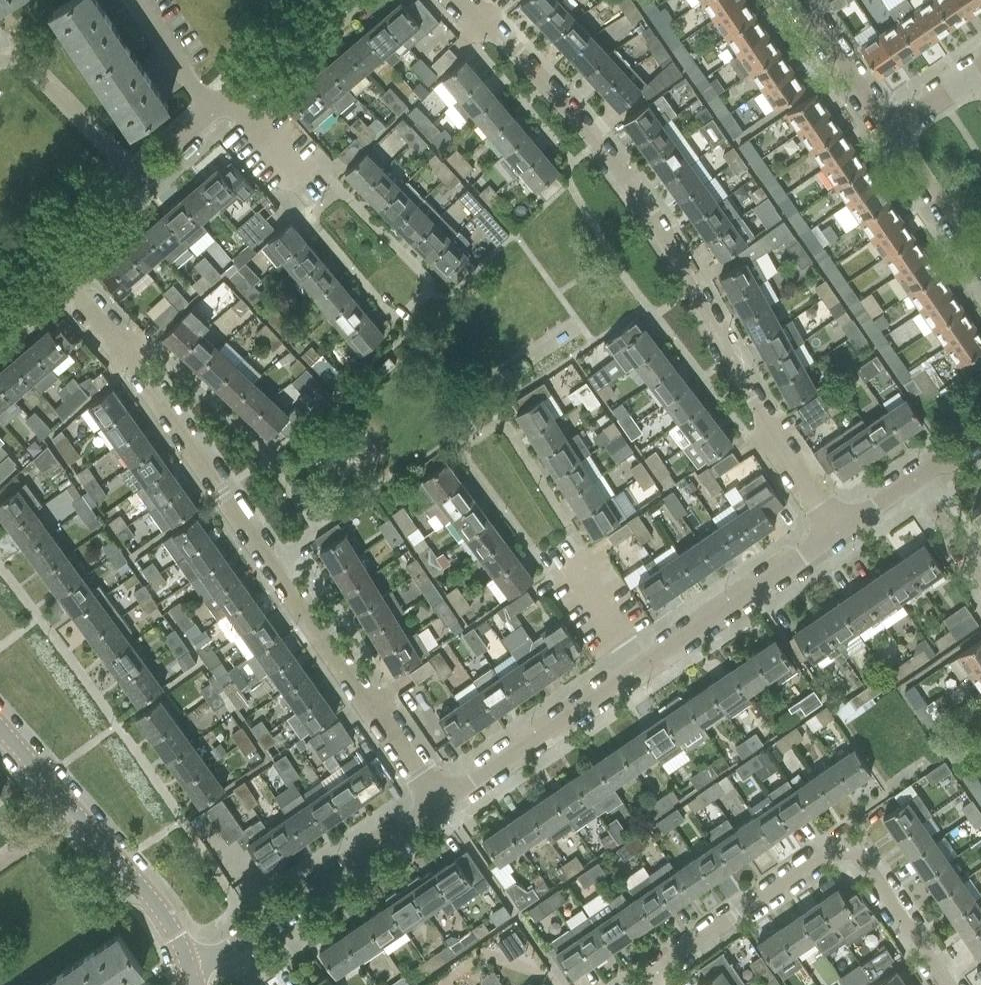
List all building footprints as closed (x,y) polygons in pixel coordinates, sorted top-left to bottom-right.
[(13,0),(0,0),(0,9),(13,0)] [(93,70),(128,46),(97,0),(70,0),(53,11),(93,70)] [(383,18),(402,40),(421,24),(427,32),(439,21),(420,0),(415,0),(406,7),(401,1),(400,2),(401,3),(383,18)] [(520,3),(521,4),(522,3),(538,20),(557,2),(559,0),(524,0),(520,3)] [(626,14),(627,13),(636,7),(631,0),(621,0),(618,2),(626,14)] [(715,20),(744,1),(743,0),(706,0),(703,2),(715,20)] [(835,10),(848,2),(847,0),(831,0),(829,1),(835,10)] [(889,9),(898,22),(917,50),(935,38),(916,10),(915,10),(908,0),(902,0),(889,9)] [(916,10),(935,38),(952,26),(935,0),(930,0),(916,10)] [(952,26),(970,14),(961,0),(935,0),(952,26)] [(970,14),(980,6),(980,0),(961,0),(970,14)] [(715,20),(727,37),(756,18),(744,1),(715,20)] [(538,20),(555,38),(574,20),(557,2),(538,20)] [(627,13),(626,14),(632,23),(642,16),(636,7),(627,13)] [(647,15),(659,32),(669,25),(657,8),(647,15)] [(383,18),(365,34),(384,56),(392,65),(400,57),(393,48),(402,40),(383,18)] [(727,37),(738,54),(767,34),(756,18),(727,37)] [(555,38),(571,56),(591,38),(574,20),(555,38)] [(898,22),(879,35),(898,63),(917,50),(898,22)] [(669,25),(659,32),(667,43),(676,36),(669,25)] [(365,34),(347,50),(366,72),(384,56),(365,34)] [(738,54),(751,72),(780,53),(767,34),(738,54)] [(656,35),(645,43),(652,54),(654,52),(662,47),(664,46),(656,35)] [(898,63),(879,35),(860,47),(879,75),(898,63)] [(571,56),(587,73),(607,55),(591,38),(571,56)] [(672,50),(684,67),(693,61),(681,44),(672,50)] [(128,46),(93,70),(132,128),(168,104),(128,46)] [(654,52),(652,54),(657,61),(659,64),(669,56),(670,56),(664,46),(662,47),(654,52)] [(448,48),(431,64),(440,73),(457,57),(450,49),(448,48)] [(607,55),(588,73),(604,91),(624,73),(631,66),(614,48),(607,55)] [(347,50),(328,66),(352,93),(355,96),(371,81),(364,74),(366,72),(347,50)] [(751,72),(764,90),(792,71),(780,53),(751,72)] [(421,59),(411,68),(418,76),(428,67),(421,59)] [(445,78),(460,96),(480,79),(465,61),(466,60),(465,59),(443,78),(443,79),(445,78)] [(672,60),(647,83),(648,84),(655,92),(681,74),(673,62),(672,61),(672,60)] [(693,61),(684,67),(691,78),(701,72),(693,61)] [(328,66),(310,81),(334,109),(352,93),(328,66)] [(428,67),(418,76),(427,85),(437,76),(428,67)] [(792,71),(764,90),(776,108),(804,88),(792,71)] [(624,73),(604,91),(620,108),(619,109),(620,110),(641,90),(641,89),(640,90),(624,73)] [(675,83),(673,85),(681,96),(684,94),(692,88),(684,77),(675,83)] [(468,119),(475,114),(495,97),(480,79),(460,96),(453,101),(468,119)] [(292,95),(291,96),(306,113),(301,118),(311,129),(334,109),(310,81),(293,96),(292,95)] [(709,84),(699,91),(708,102),(717,96),(709,84)] [(389,88),(380,96),(388,105),(397,96),(389,88)] [(786,112),(799,131),(827,112),(814,93),(786,112)] [(397,96),(388,105),(396,113),(405,105),(397,96)] [(717,96),(708,102),(715,113),(725,106),(717,96)] [(475,114),(491,133),(511,115),(495,97),(475,114)] [(624,121),(639,142),(661,126),(670,120),(663,111),(655,117),(647,106),(647,105),(647,104),(623,121),(623,122),(624,121)] [(713,119),(705,108),(695,114),(703,126),(713,119)] [(799,131),(811,149),(840,130),(827,112),(799,131)] [(414,123),(422,132),(432,123),(424,114),(414,123)] [(491,133),(506,151),(526,133),(511,115),(491,133)] [(720,122),(733,139),(742,132),(730,115),(720,122)] [(359,116),(349,125),(350,126),(358,134),(366,126),(367,125),(359,116)] [(725,137),(713,119),(703,126),(700,128),(712,146),(725,137)] [(432,123),(422,132),(431,141),(441,132),(432,123)] [(366,126),(358,134),(367,143),(376,134),(367,125),(366,126)] [(401,135),(409,144),(419,135),(411,126),(401,135)] [(639,142),(653,162),(675,146),(661,126),(639,142)] [(811,149),(823,167),(852,148),(840,130),(811,149)] [(514,160),(522,169),(542,152),(526,133),(506,151),(497,159),(505,168),(514,160)] [(419,135),(409,144),(418,154),(427,145),(419,135)] [(338,154),(346,163),(363,146),(355,138),(338,154)] [(749,140),(739,147),(747,158),(756,151),(749,140)] [(653,162),(667,181),(689,165),(675,146),(653,162)] [(721,153),(730,165),(739,159),(731,147),(721,153)] [(823,167),(835,184),(863,165),(852,148),(823,167)] [(446,158),(454,167),(464,158),(456,149),(446,158)] [(347,172),(363,189),(382,170),(366,154),(367,153),(366,152),(345,172),(346,173),(347,172)] [(542,152),(522,169),(537,187),(536,188),(536,189),(538,188),(546,198),(545,199),(565,183),(564,182),(563,183),(555,173),(559,170),(559,169),(557,170),(542,152)] [(464,158),(454,167),(463,177),(473,168),(464,158)] [(739,159),(730,165),(736,174),(746,168),(739,159)] [(433,170),(441,179),(450,170),(443,162),(433,170)] [(217,170),(200,185),(217,205),(235,190),(242,198),(254,188),(232,163),(231,164),(232,165),(227,170),(222,174),(217,168),(216,169),(217,170)] [(755,170),(763,182),(773,176),(765,164),(755,170)] [(667,181),(681,201),(703,185),(689,165),(667,181)] [(835,184),(847,202),(876,183),(863,165),(835,184)] [(363,189),(380,206),(399,187),(382,170),(363,189)] [(450,170),(441,179),(450,189),(459,180),(450,170)] [(773,176),(763,182),(772,195),(781,188),(773,176)] [(399,187),(380,206),(397,223),(416,204),(423,197),(406,180),(399,187)] [(847,202),(860,220),(888,201),(876,183),(847,202)] [(200,185),(182,200),(199,220),(217,205),(200,185)] [(479,194),(487,202),(497,194),(489,185),(479,194)] [(681,201),(695,220),(717,204),(703,185),(681,201)] [(760,189),(750,195),(757,205),(767,199),(760,189)] [(497,194),(487,202),(496,212),(506,203),(497,194)] [(416,204),(397,223),(413,240),(439,214),(423,197),(416,204)] [(466,206),(474,214),(484,206),(476,197),(466,206)] [(767,199),(757,205),(764,214),(773,208),(767,199)] [(779,205),(787,217),(797,211),(789,199),(779,205)] [(182,200),(163,216),(181,236),(189,246),(207,230),(199,220),(184,203),(182,200)] [(860,220),(872,238),(900,219),(888,201),(860,220)] [(695,220),(709,240),(731,224),(717,204),(695,220)] [(484,206),(474,214),(483,224),(492,215),(484,206)] [(258,211),(236,230),(251,247),(267,234),(269,232),(273,228),(258,211)] [(797,211),(787,217),(796,230),(805,223),(797,211)] [(439,214),(413,240),(430,257),(457,232),(439,214)] [(163,216),(145,232),(162,252),(170,262),(189,246),(181,236),(163,216)] [(731,224),(709,240),(708,240),(707,241),(708,243),(709,246),(710,248),(712,251),(713,253),(714,252),(717,250),(722,257),(721,258),(721,259),(754,236),(741,217),(731,224)] [(872,238),(884,256),(913,237),(900,219),(872,238)] [(738,265),(720,275),(721,276),(722,275),(733,296),(757,283),(767,278),(777,270),(766,251),(793,235),(783,220),(737,253),(743,262),(738,265)] [(277,265),(285,259),(306,242),(291,224),(292,223),(291,222),(262,246),(277,265)] [(816,225),(800,236),(804,242),(812,253),(821,247),(828,242),(816,225)] [(457,232),(430,257),(447,274),(446,276),(447,276),(448,275),(456,284),(475,267),(466,257),(468,255),(467,255),(466,255),(461,251),(470,242),(458,231),(457,232)] [(145,232),(127,248),(144,268),(162,252),(145,232)] [(793,235),(783,241),(787,248),(797,241),(793,235)] [(884,256),(897,274),(925,255),(913,237),(884,256)] [(787,248),(794,260),(805,252),(797,241),(787,248)] [(285,259),(300,277),(321,260),(306,242),(285,259)] [(821,247),(812,253),(820,266),(830,259),(821,247)] [(144,268),(127,248),(109,262),(108,262),(107,263),(113,269),(103,278),(120,298),(131,288),(126,283),(144,268)] [(805,252),(794,260),(801,269),(811,262),(805,252)] [(897,274),(908,292),(937,272),(925,255),(897,274)] [(199,262),(195,265),(203,274),(212,266),(204,258),(200,261),(199,262)] [(300,277),(316,295),(336,278),(321,260),(300,277)] [(212,266),(203,274),(208,280),(209,281),(210,282),(219,275),(218,274),(212,266)] [(828,277),(836,289),(846,283),(838,271),(828,277)] [(908,292),(921,310),(949,290),(937,272),(908,292)] [(237,285),(236,285),(244,294),(245,293),(253,286),(254,285),(246,276),(237,285)] [(316,295),(331,314),(352,297),(336,278),(316,295)] [(814,287),(822,299),(824,298),(832,292),(824,280),(814,287)] [(733,296),(745,317),(769,304),(757,283),(733,296)] [(846,283),(836,289),(845,302),(854,295),(846,283)] [(245,293),(244,294),(253,303),(254,303),(262,295),(254,285),(253,286),(245,293)] [(164,293),(172,301),(179,294),(172,286),(164,293)] [(921,310),(933,327),(961,308),(949,290),(921,310)] [(824,298),(822,299),(828,308),(838,301),(832,292),(824,298)] [(179,294),(172,301),(179,310),(187,303),(179,294)] [(241,297),(232,306),(241,315),(250,307),(241,297)] [(331,314),(347,332),(367,315),(352,297),(331,314)] [(153,319),(161,327),(162,328),(180,311),(171,303),(153,319)] [(745,317),(757,338),(780,325),(769,304),(745,317)] [(852,313),(860,325),(870,318),(862,306),(852,313)] [(177,322),(163,337),(164,337),(165,336),(182,352),(200,333),(201,333),(209,324),(191,308),(183,315),(177,322)] [(933,327),(945,345),(973,326),(961,308),(933,327)] [(269,321),(277,329),(286,319),(279,311),(269,321)] [(367,315),(347,332),(362,351),(361,352),(362,353),(384,334),(383,333),(382,333),(367,315)] [(627,371),(637,363),(658,347),(645,329),(646,328),(645,327),(644,328),(638,319),(639,319),(638,318),(605,342),(627,371)] [(757,338),(769,359),(796,343),(803,339),(791,318),(784,322),(780,325),(757,338)] [(870,318),(860,325),(869,337),(879,331),(870,318)] [(286,319),(277,329),(286,339),(296,329),(286,319)] [(49,367),(67,351),(67,352),(69,351),(68,350),(80,340),(63,320),(51,330),(50,329),(48,330),(49,331),(49,332),(45,328),(35,336),(38,340),(31,346),(49,367)] [(841,327),(849,339),(851,338),(859,332),(851,320),(841,327)] [(265,324),(256,333),(264,341),(273,332),(265,324)] [(945,345),(965,375),(980,364),(980,355),(978,351),(980,349),(980,337),(973,326),(945,345)] [(264,341),(273,351),(283,342),(273,332),(264,341)] [(851,338),(849,339),(855,348),(866,341),(859,332),(851,338)] [(182,352),(200,369),(218,349),(201,333),(200,333),(182,352)] [(796,343),(769,359),(780,380),(804,367),(800,359),(811,353),(803,339),(796,343)] [(218,349),(200,369),(217,385),(235,366),(243,357),(226,341),(218,349)] [(876,348),(884,360),(894,353),(886,342),(876,348)] [(13,361),(31,382),(40,393),(58,377),(49,367),(31,346),(13,361)] [(311,346),(302,355),(311,364),(320,356),(311,346)] [(637,363),(651,382),(673,366),(658,347),(637,363)] [(320,356),(311,364),(313,367),(336,391),(348,380),(325,356),(322,353),(320,356)] [(894,353),(884,360),(893,373),(903,366),(894,353)] [(871,358),(855,369),(863,380),(884,366),(876,355),(871,358)] [(389,356),(371,372),(377,380),(395,364),(389,356)] [(298,359),(289,367),(297,376),(305,368),(306,367),(298,359)] [(0,373),(0,382),(13,397),(31,382),(13,361),(0,373)] [(217,385),(235,402),(253,382),(235,366),(217,385)] [(651,382),(666,401),(687,384),(673,366),(651,382)] [(804,367),(780,380),(792,400),(791,401),(791,402),(817,388),(816,387),(815,387),(804,367)] [(297,376),(291,382),(302,393),(316,379),(305,368),(297,376)] [(848,369),(837,377),(847,391),(858,382),(848,369)] [(924,370),(903,384),(912,397),(921,391),(927,399),(938,392),(924,370)] [(93,378),(91,379),(98,388),(103,385),(108,382),(104,376),(101,372),(97,375),(93,378)] [(589,381),(595,390),(607,382),(600,373),(589,381)] [(73,377),(66,384),(73,393),(81,401),(89,394),(73,377)] [(13,397),(0,382),(0,408),(13,397)] [(235,402),(252,418),(270,399),(253,382),(235,402)] [(527,392),(510,403),(511,404),(512,403),(518,412),(516,413),(517,414),(518,413),(531,434),(554,419),(563,413),(551,394),(543,382),(527,392)] [(575,390),(568,395),(574,405),(582,399),(593,392),(586,382),(575,390)] [(607,382),(595,390),(603,401),(615,394),(607,382)] [(666,401),(680,420),(702,404),(687,384),(666,401)] [(89,406),(80,413),(93,431),(104,424),(126,408),(112,390),(113,389),(113,388),(112,388),(96,399),(89,405),(89,406)] [(827,389),(817,396),(824,406),(834,399),(827,389)] [(593,392),(582,399),(590,411),(600,403),(593,392)] [(73,393),(55,410),(58,413),(63,419),(81,401),(73,393)] [(796,410),(803,419),(824,406),(817,396),(796,410)] [(905,400),(885,413),(901,435),(920,422),(921,423),(922,422),(905,398),(904,399),(905,400)] [(270,399),(252,418),(269,434),(268,435),(269,436),(278,427),(287,436),(306,418),(295,408),(289,414),(288,415),(270,399)] [(824,406),(803,419),(798,423),(805,433),(840,409),(834,399),(824,406)] [(684,448),(695,439),(716,423),(702,404),(680,420),(669,429),(684,448)] [(104,424),(118,443),(140,428),(126,408),(104,424)] [(24,421),(32,429),(42,421),(34,412),(24,421)] [(628,412),(617,419),(624,429),(634,422),(628,412)] [(885,413),(866,426),(881,449),(901,435),(885,413)] [(531,434),(544,454),(567,439),(554,419),(531,434)] [(841,432),(846,439),(861,462),(881,449),(866,426),(861,419),(841,432)] [(42,421),(32,429),(41,439),(50,430),(42,421)] [(613,422),(603,429),(609,439),(620,432),(613,422)] [(634,422),(624,429),(631,439),(641,432),(634,422)] [(716,423),(695,439),(709,458),(708,458),(708,459),(732,441),(731,440),(730,441),(716,423)] [(118,443),(111,449),(117,457),(124,452),(131,462),(153,447),(140,428),(118,443)] [(61,430),(52,439),(55,442),(62,453),(73,446),(65,435),(61,430)] [(567,439),(544,454),(557,474),(579,459),(590,452),(578,432),(567,439)] [(846,439),(841,432),(812,452),(827,473),(835,467),(842,477),(842,476),(842,475),(861,462),(846,439)] [(73,446),(62,453),(69,464),(80,457),(73,446)] [(131,462),(120,470),(133,489),(134,490),(136,489),(146,482),(167,467),(153,447),(131,462)] [(655,451),(645,459),(651,468),(662,461),(655,451)] [(738,461),(732,451),(712,464),(719,475),(738,461)] [(16,466),(14,464),(16,463),(8,454),(0,461),(0,481),(16,466)] [(65,470),(58,459),(47,466),(54,478),(65,470)] [(557,474),(569,494),(592,480),(579,459),(557,474)] [(438,497),(439,498),(460,482),(446,462),(447,462),(446,460),(422,478),(423,479),(416,483),(430,502),(438,497)] [(662,461),(651,468),(659,479),(669,472),(662,461)] [(640,462),(630,469),(637,479),(647,471),(640,462)] [(136,489),(150,509),(181,486),(167,467),(146,482),(136,489)] [(77,474),(89,493),(99,486),(87,468),(77,474)] [(697,475),(704,485),(713,479),(706,469),(697,475)] [(647,471),(637,479),(644,489),(654,481),(647,471)] [(732,503),(739,513),(754,535),(772,523),(773,524),(774,523),(767,513),(782,503),(761,472),(737,489),(742,496),(732,503)] [(713,479),(704,485),(710,495),(719,489),(713,479)] [(569,494),(582,514),(605,500),(592,480),(569,494)] [(10,527),(33,511),(42,504),(26,481),(17,487),(0,500),(0,511),(11,526),(9,527),(10,527)] [(444,524),(453,517),(474,501),(460,482),(439,498),(431,503),(424,508),(430,516),(436,512),(444,524)] [(99,486),(89,493),(96,504),(106,497),(99,486)] [(181,486),(150,509),(148,510),(163,530),(184,515),(197,506),(196,505),(195,506),(181,486)] [(671,492),(662,498),(668,508),(679,501),(673,491),(671,492)] [(605,500),(582,514),(595,534),(594,535),(594,536),(626,516),(613,494),(605,500)] [(72,502),(79,512),(88,507),(81,496),(72,502)] [(453,517),(467,537),(488,521),(474,501),(453,517)] [(679,501),(668,508),(676,519),(687,512),(679,501)] [(403,506),(392,514),(398,524),(410,517),(403,506)] [(88,507),(79,512),(86,523),(95,517),(88,507)] [(25,549),(26,549),(49,533),(33,511),(10,527),(10,528),(11,527),(27,548),(25,549)] [(119,513),(107,521),(109,524),(115,533),(127,525),(119,513)] [(739,513),(719,527),(734,549),(754,535),(739,513)] [(637,514),(626,522),(633,532),(644,524),(637,514)] [(177,560),(187,552),(209,536),(196,518),(197,517),(196,516),(163,540),(177,560)] [(410,517),(398,524),(406,535),(417,528),(410,517)] [(378,527),(384,536),(396,528),(389,519),(378,527)] [(467,537),(481,556),(502,540),(488,521),(467,537)] [(606,536),(613,545),(633,532),(626,522),(606,536)] [(321,549),(334,570),(357,556),(344,535),(345,534),(345,533),(344,533),(338,523),(314,538),(320,548),(319,549),(320,550),(321,549)] [(644,524),(633,532),(640,543),(652,535),(644,524)] [(127,525),(115,533),(121,542),(133,534),(127,525)] [(719,527),(699,541),(714,563),(734,549),(719,527)] [(396,528),(384,536),(391,546),(403,539),(396,528)] [(42,571),(65,555),(49,533),(26,549),(26,550),(27,549),(43,570),(42,571)] [(187,552),(177,560),(191,579),(201,571),(223,556),(209,536),(187,552)] [(481,556),(495,575),(516,559),(502,540),(481,556)] [(101,548),(108,558),(118,551),(111,541),(101,548)] [(699,541),(679,554),(694,576),(714,563),(699,541)] [(923,546),(902,560),(923,591),(932,585),(928,579),(940,570),(941,572),(943,571),(924,543),(922,544),(923,546)] [(672,544),(652,558),(660,568),(660,567),(675,589),(694,576),(679,554),(672,544)] [(429,547),(418,554),(425,564),(436,557),(429,547)] [(118,551),(108,558),(116,569),(125,562),(118,551)] [(58,593),(81,577),(87,572),(80,563),(74,567),(65,555),(42,571),(43,572),(44,571),(59,592),(58,593)] [(201,571),(215,591),(237,575),(223,556),(201,571)] [(334,570),(346,590),(369,576),(357,556),(334,570)] [(436,557),(425,564),(433,575),(443,568),(436,557)] [(405,566),(411,576),(423,568),(416,558),(405,566)] [(660,568),(652,558),(643,564),(650,574),(639,582),(638,580),(637,581),(654,605),(655,605),(654,604),(675,589),(660,567),(660,568)] [(516,559),(495,575),(508,593),(507,594),(508,596),(532,578),(531,577),(530,578),(516,559)] [(902,560),(881,574),(900,602),(912,593),(915,597),(923,591),(902,560)] [(141,570),(148,580),(159,572),(152,562),(141,570)] [(423,568),(411,576),(418,586),(430,578),(423,568)] [(159,572),(148,580),(156,591),(167,583),(159,572)] [(881,574),(860,589),(881,619),(902,605),(900,602),(881,574)] [(215,591),(204,599),(218,619),(229,611),(251,595),(237,575),(215,591)] [(346,590),(359,610),(382,596),(369,576),(346,590)] [(81,577),(58,593),(59,594),(60,593),(75,614),(74,615),(74,616),(75,615),(104,594),(98,586),(91,591),(81,577)] [(143,587),(133,593),(140,602),(148,597),(150,596),(143,587)] [(457,587),(446,594),(453,604),(463,597),(457,587)] [(860,589),(839,603),(858,631),(870,622),(873,625),(881,619),(860,589)] [(382,596),(359,610),(371,631),(394,617),(403,611),(390,590),(381,595),(382,596)] [(527,590),(508,604),(514,613),(520,609),(533,600),(534,599),(528,590),(527,590)] [(104,594),(75,615),(91,636),(90,637),(120,615),(115,609),(105,595),(104,594)] [(229,611),(243,631),(265,615),(251,595),(229,611)] [(148,597),(140,602),(147,613),(157,606),(150,596),(148,597)] [(463,597),(453,604),(460,614),(470,607),(463,597)] [(432,606),(439,616),(450,608),(444,598),(432,606)] [(169,609),(176,619),(187,611),(180,601),(169,609)] [(837,605),(818,618),(839,649),(849,642),(860,634),(858,631),(839,603),(837,605)] [(508,604),(497,611),(511,632),(522,624),(514,613),(508,604)] [(450,608),(439,616),(446,626),(457,618),(450,608)] [(187,611),(176,619),(183,630),(194,622),(187,611)] [(948,627),(956,639),(978,624),(970,612),(948,627)] [(120,615),(90,637),(91,638),(92,637),(107,658),(106,659),(129,642),(124,636),(131,631),(121,617),(120,615)] [(243,631),(257,650),(279,635),(265,615),(243,631)] [(394,617),(371,631),(384,651),(407,637),(406,636),(394,617)] [(839,649),(818,618),(797,632),(796,630),(795,631),(797,634),(788,640),(802,661),(809,656),(813,661),(828,651),(830,654),(839,649)] [(575,659),(571,655),(579,650),(580,651),(581,650),(560,620),(559,621),(560,622),(533,640),(539,649),(555,672),(573,659),(574,660),(575,659)] [(196,625),(185,632),(190,640),(192,639),(201,632),(196,625)] [(463,634),(462,635),(468,645),(471,644),(479,638),(473,628),(463,634)] [(165,636),(164,637),(171,647),(172,647),(181,640),(174,630),(165,636)] [(407,637),(384,651),(396,671),(395,672),(395,673),(429,652),(416,630),(406,636),(407,637)] [(949,630),(935,640),(941,649),(956,639),(949,630)] [(201,632),(192,639),(198,647),(196,648),(203,659),(214,651),(206,639),(201,632)] [(258,651),(245,660),(258,679),(271,670),(293,654),(279,635),(257,650),(258,651)] [(530,636),(510,649),(520,663),(535,685),(555,672),(539,649),(533,640),(530,636)] [(471,644),(468,645),(476,656),(487,649),(479,638),(471,644)] [(752,653),(752,654),(768,677),(774,686),(775,688),(798,673),(796,670),(791,663),(786,655),(775,638),(774,639),(774,640),(753,655),(752,653)] [(972,675),(980,669),(980,639),(958,655),(972,675)] [(172,647),(171,647),(178,658),(189,651),(181,640),(172,647)] [(122,681),(145,665),(129,642),(106,659),(108,659),(123,680),(122,681)] [(924,648),(908,659),(914,668),(931,657),(924,648)] [(214,651),(203,659),(210,668),(221,661),(214,651)] [(429,660),(435,669),(445,662),(438,652),(428,659),(429,660)] [(271,670),(285,690),(307,674),(293,654),(271,670)] [(730,669),(746,692),(768,677),(752,654),(751,654),(752,655),(731,670),(730,669)] [(914,668),(908,659),(893,670),(899,678),(914,668)] [(436,669),(435,669),(429,660),(409,673),(416,683),(436,669)] [(435,669),(436,669),(442,678),(452,671),(445,662),(435,669)] [(520,663),(500,677),(515,699),(535,685),(520,663)] [(145,665),(122,681),(123,682),(124,681),(139,702),(138,703),(139,704),(163,686),(162,685),(161,686),(145,665)] [(510,702),(515,699),(500,677),(493,666),(473,680),(480,690),(495,713),(497,711),(500,715),(513,706),(510,702)] [(708,684),(707,684),(723,708),(729,716),(752,701),(746,692),(730,669),(729,669),(730,671),(708,685),(708,684)] [(980,688),(980,669),(972,675),(980,688)] [(217,677),(210,682),(211,683),(217,693),(223,689),(230,699),(231,698),(241,691),(233,679),(227,670),(217,677)] [(285,690),(299,709),(321,694),(307,674),(285,690)] [(882,677),(866,688),(872,697),(888,686),(882,677)] [(211,683),(200,690),(207,700),(215,694),(217,693),(211,683)] [(685,700),(701,723),(723,708),(707,684),(707,685),(707,686),(686,701),(685,700)] [(905,692),(904,692),(910,701),(916,710),(926,703),(914,686),(905,692)] [(866,688),(835,710),(846,724),(876,703),(875,702),(872,697),(866,688)] [(480,690),(460,704),(475,726),(495,713),(480,690)] [(231,698),(230,699),(237,709),(237,710),(239,709),(249,702),(248,701),(241,691),(231,698)] [(215,694),(207,700),(214,710),(225,703),(217,693),(215,694)] [(299,709),(286,718),(301,738),(302,737),(312,730),(320,724),(336,713),(335,712),(334,713),(321,694),(299,709)] [(667,707),(660,712),(662,715),(678,739),(684,747),(686,750),(709,735),(701,723),(685,700),(682,696),(678,694),(666,703),(667,707)] [(151,738),(174,721),(158,700),(160,699),(159,698),(135,716),(136,717),(137,716),(152,737),(151,738)] [(801,703),(790,710),(798,721),(808,714),(801,703)] [(475,726),(460,704),(440,718),(439,717),(438,717),(455,742),(456,741),(455,740),(475,726)] [(826,706),(805,720),(813,731),(833,717),(826,706)] [(798,721),(790,710),(780,717),(787,728),(798,721)] [(930,710),(921,716),(929,729),(939,723),(930,710)] [(640,730),(640,731),(656,754),(662,762),(684,747),(678,739),(662,715),(662,716),(663,717),(641,731),(640,730)] [(326,743),(315,749),(322,760),(353,740),(339,719),(319,733),(326,743)] [(261,720),(250,727),(258,738),(268,731),(261,720)] [(167,759),(167,760),(190,743),(174,721),(151,738),(152,739),(153,738),(168,759),(167,759)] [(939,723),(929,729),(937,740),(947,734),(939,723)] [(970,726),(957,735),(962,743),(976,734),(970,726)] [(230,734),(237,745),(248,737),(241,727),(230,734)] [(796,727),(786,734),(793,745),(804,737),(796,727)] [(268,731),(258,738),(265,748),(275,741),(268,731)] [(640,732),(618,747),(633,769),(656,754),(640,731),(639,731),(640,732)] [(309,740),(315,749),(326,743),(319,733),(309,740)] [(756,734),(746,741),(752,750),(763,743),(756,734)] [(793,745),(786,734),(776,741),(783,752),(793,745)] [(248,737),(237,745),(245,755),(255,748),(248,737)] [(746,741),(735,748),(742,757),(752,750),(746,741)] [(183,781),(184,782),(206,765),(190,743),(167,760),(168,761),(169,760),(184,780),(184,781),(183,781)] [(618,748),(596,762),(611,785),(633,769),(618,747),(618,746),(617,746),(618,748)] [(955,746),(945,752),(954,765),(963,759),(955,746)] [(854,750),(835,763),(850,785),(869,772),(869,773),(870,772),(854,748),(853,749),(854,750)] [(757,754),(746,761),(753,772),(764,764),(757,754)] [(274,762),(272,763),(279,773),(292,765),(285,755),(274,762)] [(963,759),(954,765),(961,776),(971,770),(963,759)] [(366,763),(348,775),(364,798),(382,785),(382,786),(383,786),(367,761),(366,762),(366,763)] [(573,776),(573,777),(589,800),(596,811),(598,814),(606,808),(607,810),(622,800),(611,785),(596,762),(595,761),(594,762),(595,763),(574,778),(573,776)] [(753,772),(746,761),(736,768),(744,779),(753,772)] [(944,761),(925,774),(931,784),(938,779),(950,770),(944,761)] [(835,763),(815,776),(830,798),(850,785),(835,763)] [(711,764),(701,771),(707,781),(718,774),(711,764)] [(206,765),(184,782),(184,783),(185,782),(201,803),(199,804),(200,805),(224,787),(223,786),(222,787),(206,765)] [(292,765),(279,773),(286,783),(298,775),(292,765)] [(701,771),(690,778),(697,788),(707,781),(701,771)] [(348,775),(327,790),(343,812),(364,798),(348,775)] [(815,776),(794,790),(810,812),(830,798),(815,776)] [(573,778),(551,793),(566,815),(574,827),(596,811),(589,800),(573,777),(572,777),(573,778)] [(787,779),(768,792),(768,794),(788,823),(790,826),(794,823),(810,812),(794,790),(787,779)] [(717,781),(707,788),(714,799),(725,791),(717,781)] [(244,782),(233,788),(241,800),(252,793),(244,782)] [(970,788),(979,801),(980,800),(980,785),(979,782),(970,788)] [(714,799),(707,788),(696,796),(704,806),(714,799)] [(327,790),(308,803),(323,825),(343,812),(327,790)] [(281,805),(288,816),(304,839),(323,825),(308,803),(300,792),(281,805)] [(550,794),(529,808),(544,831),(551,842),(574,827),(566,815),(551,793),(550,792),(549,793),(550,794)] [(252,793),(241,800),(247,810),(258,802),(252,793)] [(884,817),(898,837),(921,821),(932,814),(918,793),(882,817),(883,818),(884,817)] [(768,794),(749,807),(755,817),(760,823),(771,839),(790,826),(788,823),(768,794)] [(667,795),(656,802),(662,811),(673,804),(667,795)] [(228,843),(236,837),(244,831),(243,829),(221,798),(204,809),(228,843)] [(971,801),(962,807),(969,817),(978,811),(971,801)] [(656,802),(646,809),(652,818),(662,811),(656,802)] [(528,809),(506,824),(521,846),(544,831),(529,808),(528,807),(527,808),(528,809)] [(677,808),(667,815),(674,826),(684,819),(677,808)] [(969,817),(976,828),(980,824),(980,816),(978,811),(969,817)] [(667,815),(656,822),(663,833),(674,826),(667,815)] [(288,816),(269,830),(284,852),(304,839),(288,816)] [(244,831),(236,837),(244,848),(248,845),(263,868),(264,867),(264,866),(284,852),(269,830),(260,817),(243,829),(244,831)] [(755,817),(735,831),(751,853),(770,839),(755,817)] [(616,818),(606,825),(611,833),(617,842),(628,835),(622,827),(622,826),(616,818)] [(727,818),(707,831),(716,844),(731,866),(751,853),(735,831),(727,818)] [(898,837),(911,857),(935,841),(921,821),(898,837)] [(506,824),(506,823),(505,823),(505,824),(483,840),(483,838),(482,839),(498,863),(499,863),(499,862),(521,846),(506,824)] [(611,833),(601,840),(607,849),(617,842),(611,833)] [(637,837),(627,843),(634,852),(643,846),(637,837)] [(911,857),(925,876),(948,860),(935,841),(911,857)] [(634,852),(627,843),(617,850),(623,859),(634,852)] [(716,844),(696,858),(711,880),(731,866),(716,844)] [(454,859),(433,874),(456,907),(490,884),(466,850),(465,850),(466,851),(455,859),(454,858),(453,858),(454,859)] [(576,854),(565,862),(572,873),(583,865),(576,854)] [(696,858),(676,871),(691,893),(711,880),(696,858)] [(669,859),(648,873),(671,907),(691,893),(676,871),(669,859)] [(925,876),(938,896),(962,880),(948,860),(925,876)] [(572,873),(565,862),(555,868),(562,879),(572,873)] [(598,862),(587,870),(595,881),(605,873),(598,864),(598,862)] [(587,870),(577,877),(585,888),(595,881),(587,870)] [(408,886),(426,911),(439,902),(446,913),(456,907),(433,874),(430,871),(421,878),(417,875),(407,882),(407,887),(408,886)] [(629,887),(637,898),(652,920),(671,907),(648,873),(629,887)] [(962,880),(938,896),(952,917),(976,901),(964,883),(962,880)] [(515,881),(505,888),(519,909),(538,896),(550,889),(545,881),(533,889),(532,887),(527,890),(515,881)] [(408,886),(407,887),(398,893),(394,891),(385,897),(385,902),(387,904),(388,905),(403,927),(426,911),(408,886)] [(839,888),(819,902),(834,925),(844,938),(876,916),(858,888),(857,889),(857,890),(846,898),(839,888)] [(557,891),(548,898),(554,907),(564,900),(557,891)] [(622,891),(608,901),(631,934),(652,920),(637,898),(630,903),(622,891)] [(966,936),(980,926),(980,897),(976,901),(952,917),(966,936)] [(548,898),(529,911),(535,920),(554,907),(548,898)] [(608,901),(589,914),(612,947),(631,934),(608,901)] [(819,902),(798,915),(814,938),(814,939),(823,952),(843,939),(833,925),(834,925),(819,902)] [(387,905),(366,920),(381,942),(403,927),(388,905),(387,904),(386,904),(387,905)] [(589,914),(569,928),(592,961),(612,947),(589,914)] [(798,915),(779,929),(794,952),(814,939),(814,938),(798,915)] [(364,921),(343,936),(358,958),(381,942),(366,920),(365,919),(364,920),(364,921)] [(483,921),(471,929),(477,938),(489,930),(483,921)] [(966,936),(979,955),(978,956),(978,957),(980,955),(980,926),(966,936)] [(592,961),(569,928),(548,942),(555,952),(572,976),(573,976),(572,975),(592,961)] [(451,936),(445,940),(454,953),(477,938),(471,929),(458,938),(451,936)] [(758,942),(757,942),(768,959),(774,967),(781,978),(802,963),(794,952),(779,929),(759,943),(758,942)] [(60,973),(68,984),(118,984),(142,968),(118,933),(60,973)] [(343,936),(342,934),(341,935),(342,936),(320,951),(320,950),(319,950),(335,975),(336,974),(336,973),(358,958),(343,936)] [(886,947),(861,964),(871,978),(890,964),(888,961),(893,958),(886,947)] [(744,982),(731,963),(732,962),(732,961),(729,963),(723,953),(724,952),(723,951),(699,967),(699,968),(701,968),(707,978),(696,984),(740,984),(744,982)] [(438,952),(426,960),(432,969),(444,961),(438,952)] [(750,964),(756,973),(767,966),(761,957),(750,964)] [(432,969),(426,960),(413,969),(419,978),(432,969)] [(861,964),(851,971),(861,984),(871,978),(861,964)] [(767,966),(756,973),(764,984),(774,977),(767,966)] [(461,982),(464,984),(480,984),(481,984),(482,976),(477,970),(469,969),(463,972),(461,982)] [(895,971),(896,970),(896,969),(873,984),(905,984),(895,971)] [(41,984),(68,984),(59,973),(41,984)] [(325,975),(324,975),(325,976),(313,984),(333,984),(325,975)] [(390,984),(409,984),(403,976),(390,984)]
